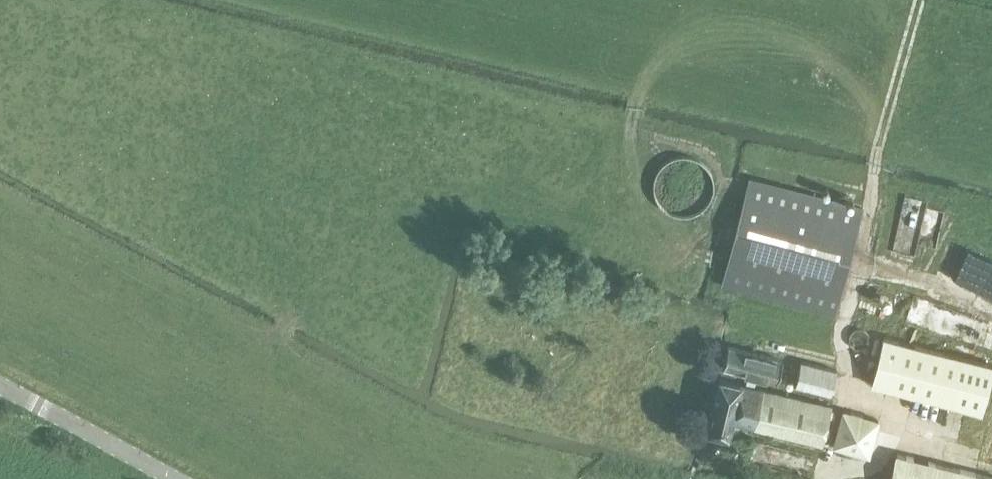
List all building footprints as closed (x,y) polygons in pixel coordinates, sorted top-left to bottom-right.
[(713,194),(714,188),(713,181),(711,175),(708,170),(704,166),(700,162),(694,158),(688,156),(683,156),(677,156),(670,158),(664,161),(658,165),(654,170),(651,175),(649,181),(649,188),(649,194),(651,200),(654,206),(657,210),(662,215),(668,218),(674,220),(679,221),(686,220),(692,219),(698,216),(704,211),(708,206),(711,200),(713,194)] [(834,313),(862,207),(750,175),(721,283),(834,313)] [(901,249),(919,251),(921,228),(931,229),(932,219),(944,220),(945,206),(904,203),(901,249)] [(917,292),(908,318),(949,332),(958,307),(917,292)] [(983,412),(991,376),(991,362),(883,335),(871,384),(983,412)] [(782,359),(762,353),(729,345),(723,366),(749,373),(746,385),(720,378),(706,432),(730,438),(734,421),(822,443),(832,405),(754,386),(757,375),(777,380),(782,359)] [(795,384),(831,394),(837,368),(801,359),(795,384)] [(870,453),(879,418),(844,409),(835,444),(870,453)] [(895,460),(891,478),(991,478),(991,477),(897,452),(895,460)]
